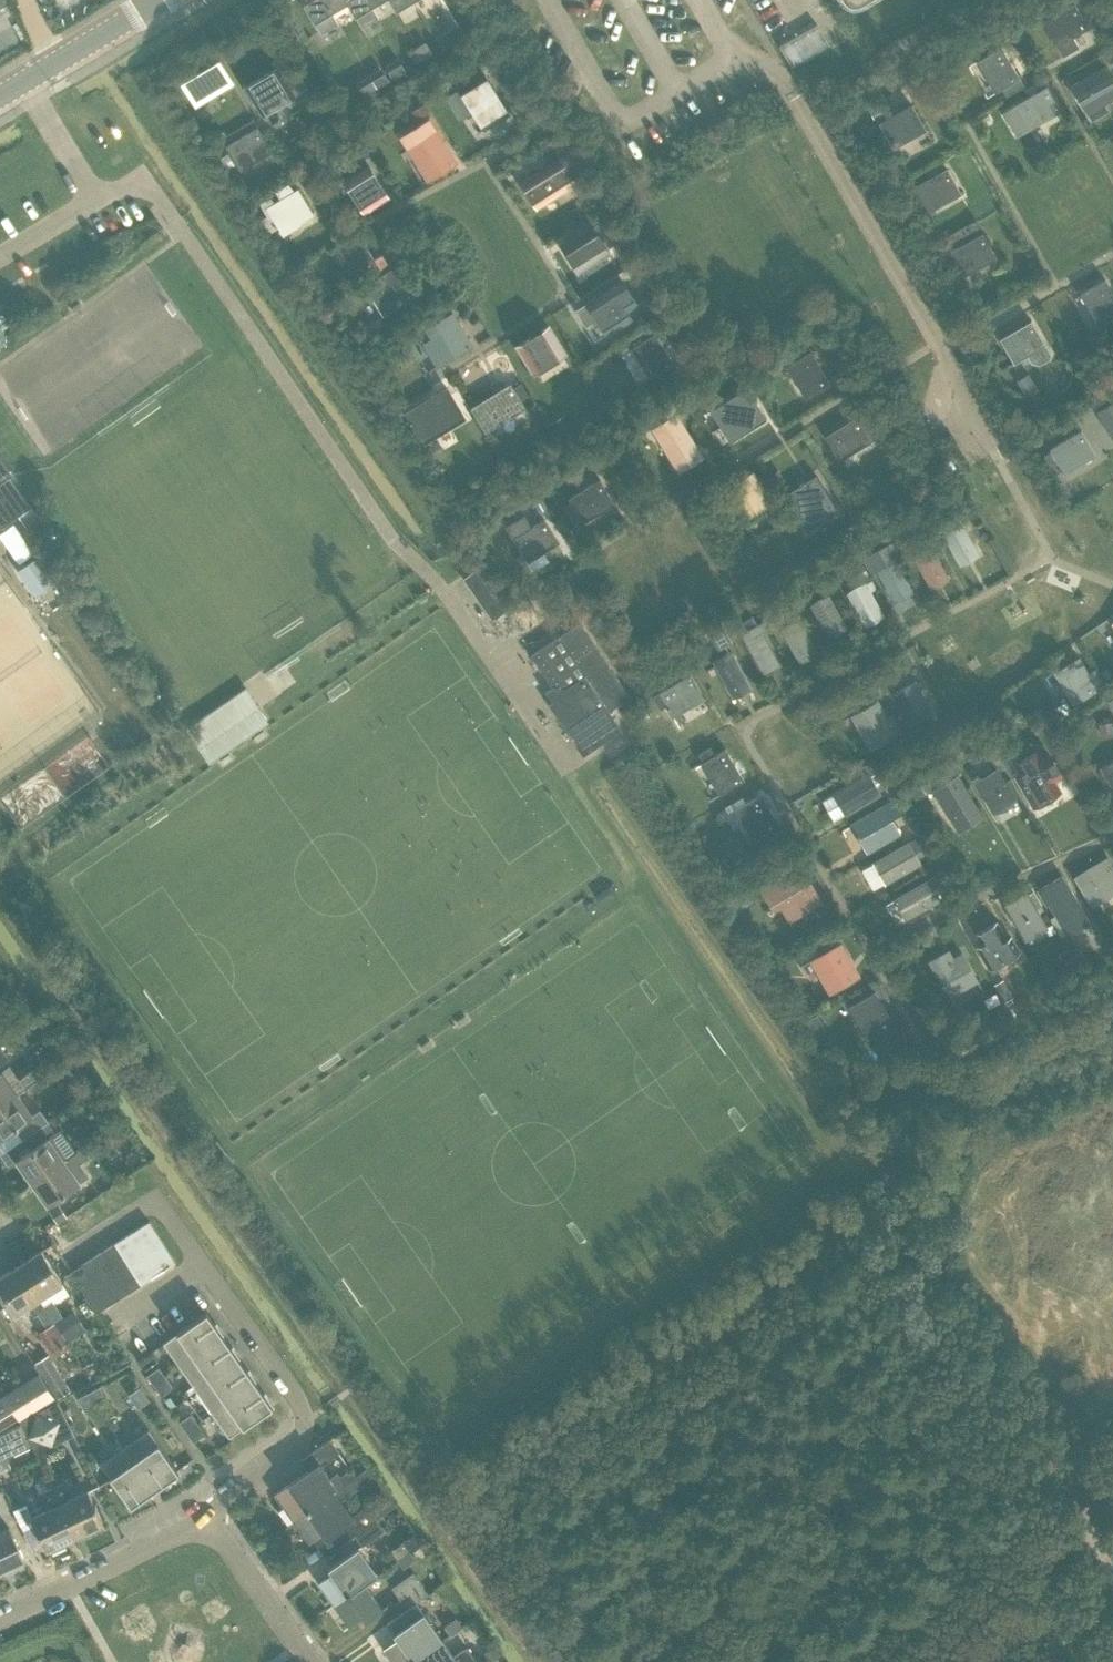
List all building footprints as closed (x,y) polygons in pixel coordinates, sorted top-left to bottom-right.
[(314,22),(331,12),(323,0),(301,0),(314,22)] [(347,3),(348,2),(346,0),(323,0),(331,12),(347,3)] [(348,2),(347,3),(355,16),(372,6),(368,0),(346,0),(348,2)] [(413,1),(412,0),(389,0),(395,11),(413,1)] [(1073,3),(1042,21),(1056,46),(1062,57),(1079,47),(1073,37),(1088,28),(1073,3)] [(818,29),(780,51),(793,73),(831,50),(818,29)] [(443,32),(437,36),(444,48),(450,44),(443,32)] [(427,42),(420,46),(425,55),(432,51),(427,42)] [(420,46),(412,50),(417,59),(425,55),(420,46)] [(976,60),(994,92),(1002,88),(1007,95),(1023,86),(1000,46),(976,60)] [(220,59),(181,83),(196,107),(214,96),(212,94),(233,81),(220,59)] [(401,63),(390,69),(394,76),(405,70),(401,63)] [(1086,110),(1091,119),(1107,110),(1103,101),(1112,95),(1112,82),(1104,66),(1072,85),(1086,110)] [(277,68),(246,87),(261,111),(292,92),(277,68)] [(384,72),(373,79),(377,86),(388,80),(384,72)] [(484,73),(459,88),(485,129),(509,114),(484,73)] [(371,80),(361,86),(365,93),(376,87),(371,80)] [(1045,86),(1001,112),(1016,137),(1060,112),(1045,86)] [(420,122),(432,114),(424,103),(413,110),(420,122)] [(911,104),(879,122),(893,147),(925,130),(911,104)] [(257,128),(226,147),(229,152),(236,163),(241,172),(272,153),(257,128)] [(420,140),(410,146),(430,179),(458,163),(437,128),(429,133),(427,130),(417,136),(420,140)] [(550,141),(539,148),(546,161),(557,155),(550,141)] [(229,152),(221,156),(228,168),(236,163),(229,152)] [(561,158),(553,163),(522,183),(537,207),(576,183),(561,158)] [(370,167),(346,182),(365,213),(389,198),(370,167)] [(946,169),(914,186),(916,188),(909,191),(918,208),(925,205),(928,212),(960,194),(946,169)] [(275,191),(281,199),(275,203),(271,197),(260,203),(267,214),(269,217),(272,216),(278,226),(282,232),(313,214),(298,189),(295,191),(294,189),(288,183),(275,191)] [(267,214),(262,218),(270,231),(278,226),(272,216),(269,217),(267,214)] [(593,226),(561,245),(577,270),(608,251),(593,226)] [(982,233),(950,251),(965,276),(997,258),(982,233)] [(358,234),(334,248),(353,280),(377,265),(374,259),(358,234)] [(382,254),(374,259),(377,265),(379,269),(388,263),(382,254)] [(430,296),(417,274),(407,280),(398,265),(373,280),(393,311),(416,297),(418,303),(430,296)] [(1111,319),(1112,323),(1112,294),(1105,280),(1080,294),(1099,326),(1111,319)] [(607,334),(631,318),(625,309),(636,302),(622,281),(612,288),(611,287),(587,302),(607,334)] [(432,324),(426,327),(446,360),(471,345),(451,311),(447,314),(444,309),(428,318),(432,324)] [(999,339),(1014,364),(1015,363),(1012,359),(1027,350),(1034,363),(1039,364),(1049,358),(1050,354),(1030,320),(999,339)] [(516,346),(531,371),(533,374),(564,355),(547,327),(516,346)] [(656,332),(631,348),(650,380),(676,364),(656,332)] [(812,352),(787,367),(806,399),(831,384),(812,352)] [(1029,375),(1017,381),(1024,392),(1035,385),(1029,375)] [(511,384),(471,408),(485,432),(526,409),(520,400),(527,396),(520,383),(513,387),(511,384)] [(406,413),(421,439),(461,413),(446,389),(415,408),(406,413)] [(748,389),(724,403),(743,435),(767,420),(748,389)] [(1097,414),(1111,438),(1112,437),(1112,404),(1097,414)] [(679,472),(703,457),(676,413),(652,427),(679,472)] [(857,418),(826,437),(841,461),(872,443),(857,418)] [(1051,451),(1043,456),(1055,475),(1062,470),(1064,474),(1096,455),(1081,431),(1050,450),(1051,451)] [(426,447),(433,458),(445,451),(438,440),(426,447)] [(2,528),(18,516),(29,530),(42,521),(9,477),(13,474),(0,456),(0,525),(2,528)] [(777,471),(769,476),(775,485),(783,480),(777,471)] [(731,487),(745,510),(750,518),(774,503),(754,472),(731,487)] [(816,477),(786,495),(795,510),(806,527),(821,517),(836,508),(816,477)] [(569,499),(576,510),(584,524),(615,505),(601,480),(569,499)] [(961,511),(938,524),(961,565),(978,555),(961,526),(967,522),(961,511)] [(524,515),(506,526),(528,563),(559,545),(545,520),(532,527),(524,515)] [(891,543),(863,559),(867,565),(871,573),(878,570),(895,601),(912,592),(894,560),(899,558),(895,550),(891,543)] [(931,547),(914,557),(932,588),(948,579),(931,547)] [(31,599),(57,582),(39,555),(13,572),(31,599)] [(474,571),(463,579),(493,621),(503,613),(504,613),(504,612),(474,571)] [(865,584),(848,593),(866,625),(883,616),(865,584)] [(828,597),(812,606),(829,638),(846,629),(828,597)] [(741,635),(745,643),(763,674),(780,665),(762,634),(770,629),(766,621),(741,635)] [(799,621),(782,629),(800,661),(816,652),(799,621)] [(621,730),(608,711),(613,707),(613,708),(630,697),(580,622),(564,633),(531,655),(552,687),(546,691),(553,702),(549,704),(583,756),(621,730)] [(732,657),(716,666),(734,698),(750,689),(732,657)] [(1096,668),(1087,673),(1079,658),(1054,672),(1072,704),(1097,690),(1112,682),(1112,678),(1109,670),(1100,675),(1096,668)] [(653,697),(660,709),(666,705),(673,718),(705,699),(691,675),(653,697)] [(914,683),(892,695),(909,724),(930,712),(914,683)] [(877,703),(853,716),(871,749),(901,733),(893,717),(886,720),(877,703)] [(744,781),(725,749),(715,755),(710,747),(698,754),(703,762),(701,763),(719,795),(744,781)] [(1018,773),(1014,775),(1024,791),(1023,791),(1032,806),(1046,797),(1047,799),(1059,792),(1053,781),(1063,775),(1051,755),(1041,762),(1034,751),(1012,764),(1018,773)] [(1112,778),(1112,761),(1101,768),(1109,781),(1112,778)] [(996,769),(974,782),(993,814),(1015,801),(996,769)] [(834,795),(823,801),(835,820),(845,814),(880,793),(868,774),(834,795)] [(956,777),(935,790),(953,819),(951,820),(958,832),(984,817),(977,805),(974,807),(956,777)] [(760,795),(735,810),(754,842),(779,827),(760,795)] [(867,851),(899,832),(891,820),(901,814),(893,799),(851,824),(867,851)] [(874,864),(863,871),(874,890),(885,884),(920,863),(917,858),(925,853),(916,838),(909,842),(908,841),(872,862),(874,864)] [(1099,901),(1112,893),(1112,863),(1110,858),(1101,863),(1077,877),(1097,914),(1104,911),(1099,901)] [(757,885),(773,913),(782,908),(789,920),(821,902),(805,874),(784,887),(776,874),(757,885)] [(935,874),(894,899),(907,919),(941,899),(935,889),(942,885),(935,874)] [(1060,876),(1039,889),(1048,904),(1050,903),(1063,928),(1060,929),(1064,937),(1061,939),(1073,959),(1079,955),(1068,935),(1087,924),(1069,891),(1060,876)] [(1026,895),(1007,906),(1026,939),(1045,929),(1036,912),(1041,909),(1032,892),(1026,895)] [(977,934),(975,935),(980,943),(981,942),(982,943),(981,943),(982,945),(977,947),(992,974),(998,970),(996,965),(1014,954),(1014,953),(1018,951),(1011,937),(1006,940),(997,923),(977,934)] [(839,945),(814,960),(832,992),(858,977),(839,945)] [(978,981),(962,954),(954,958),(949,949),(928,961),(936,976),(938,975),(950,996),(978,981)] [(899,1035),(893,1024),(892,1025),(874,994),(849,1008),(867,1039),(876,1034),(882,1045),(899,1035)] [(9,1059),(0,1046),(0,1065),(9,1059)] [(39,1076),(34,1070),(19,1080),(17,1077),(9,1082),(1,1070),(0,1071),(0,1104),(16,1092),(18,1094),(24,1089),(23,1088),(39,1076)] [(45,1085),(39,1076),(23,1088),(24,1089),(30,1096),(45,1085)] [(18,1094),(16,1092),(0,1104),(0,1136),(1,1137),(32,1114),(18,1094)] [(76,1150),(71,1143),(56,1122),(51,1125),(48,1121),(23,1139),(30,1149),(16,1159),(32,1181),(63,1159),(64,1160),(71,1154),(76,1150)] [(77,1163),(93,1151),(87,1143),(76,1150),(71,1154),(77,1163)] [(63,1159),(32,1181),(48,1203),(79,1181),(64,1160),(63,1159)] [(150,1221),(135,1231),(149,1254),(164,1244),(150,1221)] [(149,1254),(135,1231),(124,1237),(139,1260),(149,1254)] [(124,1237),(114,1244),(128,1267),(139,1260),(124,1237)] [(103,1251),(117,1274),(128,1267),(114,1244),(103,1251)] [(161,1272),(176,1263),(164,1244),(149,1254),(161,1272)] [(63,1283),(42,1250),(19,1265),(39,1298),(63,1283)] [(107,1281),(117,1274),(103,1251),(92,1258),(107,1281)] [(161,1272),(149,1254),(139,1260),(150,1279),(161,1272)] [(92,1258),(81,1265),(96,1287),(107,1281),(92,1258)] [(128,1267),(140,1286),(150,1279),(139,1260),(128,1267)] [(44,1305),(39,1298),(19,1265),(0,1276),(0,1287),(16,1312),(28,1305),(34,1316),(38,1314),(46,1327),(54,1321),(44,1305)] [(81,1265),(71,1271),(85,1294),(96,1287),(81,1265)] [(129,1293),(140,1286),(128,1267),(117,1274),(129,1293)] [(71,1286),(77,1282),(70,1271),(64,1275),(71,1286)] [(118,1299),(129,1293),(117,1274),(107,1281),(118,1299)] [(108,1306),(118,1299),(107,1281),(96,1287),(108,1306)] [(97,1313),(108,1306),(96,1287),(85,1294),(97,1313)] [(62,1316),(52,1300),(44,1305),(54,1321),(62,1316)] [(163,1342),(180,1366),(221,1338),(217,1332),(219,1330),(207,1312),(163,1342)] [(66,1315),(55,1322),(68,1342),(79,1335),(66,1315)] [(44,1330),(56,1349),(52,1352),(55,1358),(70,1349),(66,1343),(54,1323),(44,1330)] [(223,1336),(221,1338),(180,1366),(196,1389),(237,1361),(233,1355),(236,1353),(223,1336)] [(48,1355),(35,1363),(58,1399),(71,1391),(48,1355)] [(239,1359),(237,1361),(196,1389),(212,1413),(253,1384),(249,1379),(252,1377),(239,1359)] [(166,1377),(159,1367),(148,1375),(147,1375),(154,1385),(166,1377)] [(40,1374),(29,1381),(5,1396),(18,1417),(43,1401),(54,1395),(40,1374)] [(161,1395),(173,1387),(166,1377),(154,1385),(161,1395)] [(256,1382),(253,1384),(212,1413),(229,1437),(270,1409),(265,1402),(268,1400),(256,1382)] [(89,1392),(96,1404),(107,1399),(100,1386),(89,1392)] [(140,1387),(128,1395),(137,1409),(149,1400),(140,1387)] [(85,1410),(96,1404),(89,1392),(78,1398),(85,1410)] [(18,1417),(5,1396),(0,1399),(0,1428),(18,1417)] [(22,1424),(32,1445),(33,1446),(41,1442),(52,1446),(74,1435),(58,1402),(20,1420),(22,1424)] [(180,1422),(187,1432),(198,1423),(191,1413),(180,1422)] [(198,1423),(187,1432),(193,1442),(205,1434),(198,1423)] [(32,1445),(22,1424),(0,1434),(0,1473),(11,1467),(7,1458),(32,1445)] [(149,1429),(125,1446),(155,1489),(172,1477),(170,1475),(177,1470),(149,1429)] [(274,1495),(278,1500),(293,1522),(325,1500),(339,1489),(356,1477),(350,1468),(340,1476),(338,1472),(330,1477),(321,1465),(339,1452),(331,1439),(301,1460),(309,1471),(288,1485),(274,1495)] [(131,1506),(155,1489),(125,1446),(101,1463),(131,1506)] [(47,1477),(35,1483),(40,1494),(52,1488),(47,1477)] [(356,1477),(339,1489),(325,1500),(293,1522),(308,1543),(323,1533),(326,1538),(347,1524),(346,1523),(355,1517),(342,1499),(362,1485),(356,1477)] [(65,1482),(52,1488),(75,1535),(85,1530),(88,1535),(103,1527),(101,1523),(103,1522),(87,1490),(67,1499),(66,1496),(69,1490),(65,1482)] [(52,1506),(32,1516),(47,1548),(49,1547),(51,1552),(66,1545),(64,1540),(75,1535),(52,1488),(40,1494),(44,1502),(50,1503),(52,1506)] [(388,1494),(369,1507),(377,1518),(396,1505),(388,1494)] [(347,1524),(354,1534),(377,1518),(369,1507),(355,1517),(346,1523),(347,1524)] [(385,1530),(377,1518),(354,1534),(362,1546),(385,1530)] [(9,1528),(0,1532),(0,1570),(24,1559),(9,1528)] [(403,1543),(391,1551),(397,1560),(409,1551),(403,1543)] [(332,1573),(318,1583),(333,1605),(364,1583),(377,1574),(358,1547),(346,1556),(328,1569),(332,1573)] [(415,1559),(409,1551),(397,1560),(403,1568),(415,1559)] [(416,1602),(428,1593),(413,1572),(392,1587),(407,1608),(416,1602)] [(383,1609),(364,1583),(333,1605),(348,1626),(362,1616),(366,1621),(383,1609)] [(383,1649),(392,1661),(410,1661),(442,1639),(443,1639),(424,1612),(424,1613),(416,1602),(407,1608),(386,1623),(397,1638),(383,1649)] [(456,1618),(444,1626),(450,1634),(462,1626),(456,1618)] [(410,1661),(476,1661),(466,1647),(454,1656),(442,1639),(410,1661)] [(502,1653),(495,1644),(484,1652),(490,1661),(502,1653)]
